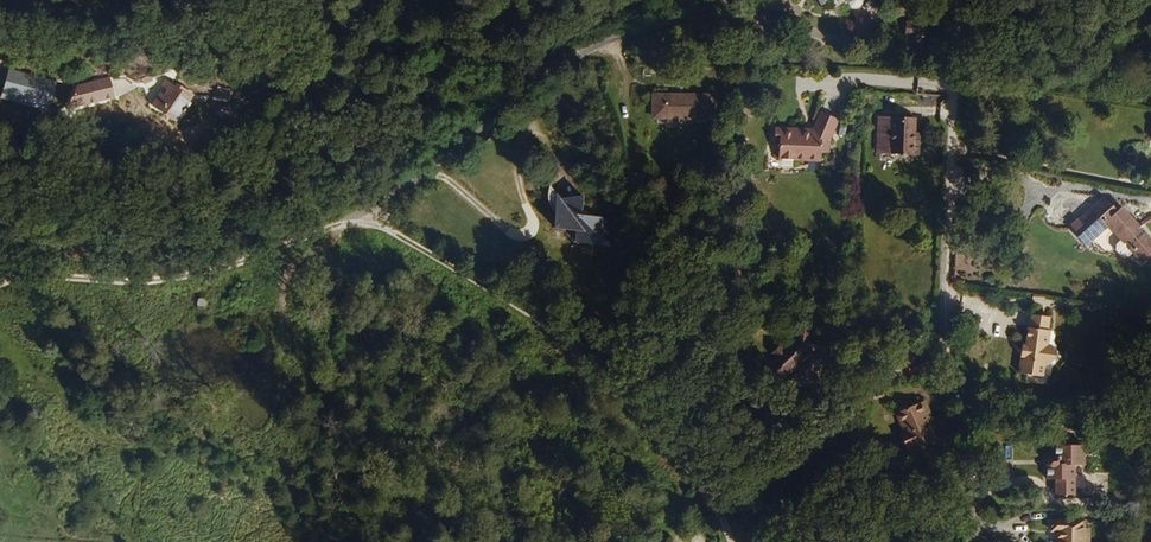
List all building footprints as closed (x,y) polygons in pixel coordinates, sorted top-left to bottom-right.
[(822,8),(835,0),(817,0),(822,8)] [(924,47),(928,29),(913,26),(909,44),(924,47)] [(111,105),(110,78),(78,80),(78,106),(111,105)] [(709,108),(708,84),(647,86),(648,110),(709,108)] [(231,106),(230,91),(211,93),(211,106),(231,106)] [(51,115),(6,96),(0,109),(0,132),(37,148),(51,115)] [(826,147),(827,133),(837,113),(819,104),(810,121),(809,128),(788,127),(788,120),(772,119),(771,134),(777,134),(775,153),(817,155),(817,147),(826,147)] [(911,133),(912,114),(874,112),(873,145),(915,148),(916,134),(911,133)] [(194,149),(195,117),(169,117),(169,130),(168,130),(168,149),(194,149)] [(600,235),(605,209),(588,205),(582,200),(576,198),(580,184),(557,181),(549,163),(545,172),(545,184),(551,194),(547,210),(569,214),(566,227),(600,235)] [(1114,222),(1104,211),(1104,206),(1108,203),(1112,205),(1120,213),(1124,209),(1110,194),(1088,214),(1104,232),(1114,222)] [(1128,205),(1124,209),(1120,213),(1112,205),(1108,203),(1104,206),(1104,211),(1114,222),(1115,221),(1127,235),(1123,239),(1122,245),(1127,250),(1133,251),(1139,247),(1146,256),(1150,251),(1150,225),(1147,220),(1143,224),(1128,205)] [(1104,232),(1088,214),(1078,224),(1093,242),(1104,232)] [(781,307),(773,297),(757,308),(765,319),(781,307)] [(1054,350),(1045,337),(1048,324),(1045,323),(1047,311),(1029,307),(1027,322),(1023,322),(1020,345),(1054,350)] [(765,319),(757,308),(752,312),(760,323),(765,319)] [(810,355),(819,347),(836,349),(838,331),(821,329),(822,323),(800,320),(799,334),(792,341),(788,335),(777,344),(781,349),(767,360),(779,377),(799,361),(801,364),(794,370),(811,391),(827,378),(816,366),(817,363),(810,355)] [(1042,358),(1054,350),(1020,345),(1020,351),(1017,351),(1015,366),(1041,369),(1042,358)] [(779,377),(767,360),(760,366),(772,382),(779,377)] [(936,429),(923,406),(927,404),(922,392),(893,402),(902,420),(897,423),(906,438),(936,429)] [(1080,443),(1055,443),(1055,461),(1042,461),(1042,479),(1049,479),(1049,493),(1069,493),(1069,464),(1080,464),(1080,443)] [(1088,538),(1087,515),(1083,515),(1082,505),(1048,505),(1048,517),(1056,517),(1056,538),(1069,538),(1080,538),(1088,538)]
